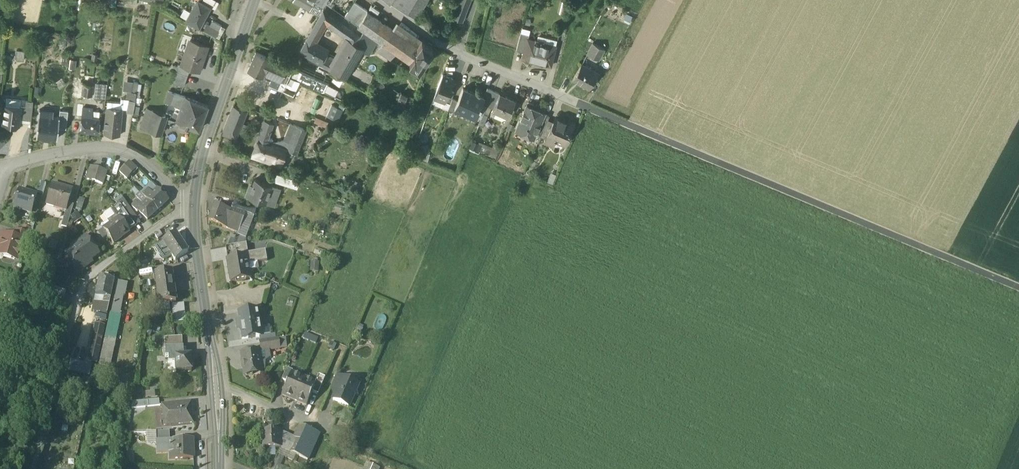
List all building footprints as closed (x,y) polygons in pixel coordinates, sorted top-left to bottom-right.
[(199,0),(197,0),(186,21),(199,28),(202,23),(211,7),(201,1),(199,0)] [(293,2),(309,10),(312,4),(306,1),(307,0),(294,0),(293,2)] [(407,11),(414,0),(392,0),(407,11)] [(407,11),(415,17),(425,0),(414,0),(407,11)] [(453,18),(462,21),(470,0),(460,0),(453,18)] [(367,10),(354,1),(344,17),(358,25),(366,12),(367,10)] [(325,5),(312,28),(318,32),(324,22),(328,25),(337,13),(325,5)] [(392,29),(366,12),(358,25),(375,38),(410,61),(419,47),(417,46),(392,29)] [(363,31),(337,13),(328,25),(346,37),(356,43),(363,31)] [(210,26),(208,25),(207,26),(205,31),(215,37),(222,26),(213,21),(210,26)] [(422,39),(396,22),(392,29),(417,46),(422,39)] [(312,28),(306,39),(312,42),(318,32),(312,28)] [(375,38),(364,30),(363,31),(356,43),(354,45),(367,53),(375,38)] [(529,35),(521,33),(516,50),(524,52),(527,39),(528,39),(529,35)] [(346,37),(329,69),(337,73),(354,45),(356,43),(346,37)] [(312,42),(306,39),(299,53),(320,64),(327,50),(312,42)] [(419,47),(410,61),(418,68),(432,47),(422,39),(417,46),(419,47)] [(528,39),(527,39),(524,52),(522,59),(551,67),(556,46),(528,39)] [(208,46),(190,40),(186,52),(185,52),(180,65),(190,69),(199,72),(208,46)] [(604,50),(593,44),(588,55),(599,60),(604,50)] [(271,59),(255,52),(247,71),(262,77),(264,74),(271,59)] [(287,66),(271,59),(264,74),(271,77),(280,81),(287,66)] [(79,63),(79,69),(73,69),(72,77),(84,77),(84,64),(79,63)] [(190,69),(180,65),(178,64),(176,71),(187,75),(190,69)] [(330,77),(301,65),(299,71),(295,79),(323,92),(330,77)] [(594,72),(581,65),(573,80),(590,89),(595,78),(591,76),(594,72)] [(287,66),(280,81),(285,83),(288,76),(292,68),(287,66)] [(299,71),(292,68),(288,76),(295,79),(299,71)] [(187,75),(176,71),(172,82),(184,86),(187,75)] [(453,79),(442,75),(434,97),(443,101),(444,101),(449,90),(453,79)] [(94,77),(84,76),(83,84),(93,85),(94,77)] [(269,80),(267,84),(277,88),(280,81),(271,77),(269,80)] [(105,98),(106,83),(94,82),(93,97),(105,98)] [(138,83),(129,82),(128,87),(129,87),(127,99),(129,100),(135,101),(138,83)] [(93,85),(83,84),(82,95),(92,97),(93,85)] [(296,91),(285,86),(282,91),(294,96),(296,91)] [(457,100),(454,108),(455,108),(475,117),(479,107),(480,107),(481,104),(480,104),(481,103),(483,97),(463,88),(457,100)] [(487,88),(483,97),(481,103),(487,106),(493,91),(487,88)] [(449,90),(444,101),(443,101),(441,107),(448,109),(454,92),(449,90)] [(169,91),(164,102),(171,105),(175,94),(169,91)] [(294,96),(282,91),(280,97),(291,102),(294,96)] [(493,91),(487,106),(492,108),(499,93),(493,91)] [(513,100),(499,94),(500,93),(499,93),(492,108),(492,109),(493,109),(493,108),(507,114),(507,115),(508,115),(514,99),(513,99),(513,100)] [(185,97),(175,94),(171,105),(181,108),(185,97)] [(208,105),(185,97),(181,108),(178,114),(177,119),(176,121),(199,130),(208,105)] [(457,100),(452,98),(448,109),(453,112),(455,108),(454,108),(457,100)] [(135,101),(129,100),(126,112),(133,113),(134,105),(135,101)] [(336,120),(341,108),(331,104),(326,116),(336,120)] [(6,105),(5,105),(3,124),(18,125),(19,119),(24,119),(26,108),(25,108),(20,107),(6,105)] [(544,112),(526,105),(515,130),(533,138),(537,129),(544,113),(544,112)] [(246,111),(233,106),(222,134),(235,139),(246,111)] [(92,108),(83,107),(82,116),(92,117),(92,110),(92,108)] [(120,109),(107,107),(105,133),(120,135),(122,109),(120,109)] [(33,108),(26,108),(24,119),(31,120),(33,108)] [(146,108),(140,125),(146,127),(152,110),(146,108)] [(37,137),(57,139),(58,127),(60,110),(40,109),(37,137)] [(60,110),(58,127),(66,128),(68,111),(60,110)] [(166,115),(152,110),(146,127),(160,132),(164,120),(166,115)] [(491,110),(490,113),(504,120),(506,117),(491,110)] [(544,113),(537,129),(542,132),(548,119),(549,115),(544,113)] [(172,117),(166,115),(164,120),(172,124),(174,118),(175,118),(172,117)] [(92,117),(82,116),(81,131),(98,132),(100,118),(92,117)] [(315,117),(313,123),(325,125),(327,120),(315,117)] [(546,138),(545,142),(552,145),(555,139),(564,144),(573,124),(572,124),(572,122),(570,122),(568,122),(556,117),(554,121),(546,138)] [(542,132),(541,135),(546,138),(554,121),(548,119),(542,132)] [(264,121),(259,137),(257,141),(270,146),(272,140),(268,138),(273,123),(264,121)] [(274,142),(272,147),(286,152),(288,150),(298,126),(290,123),(283,141),(274,142)] [(298,126),(288,150),(296,153),(306,129),(298,126)] [(474,140),(472,149),(489,154),(491,145),(474,140)] [(270,146),(257,141),(251,156),(267,162),(272,147),(270,146)] [(286,152),(272,147),(267,162),(280,166),(286,152)] [(137,169),(129,162),(124,167),(132,174),(137,169)] [(106,171),(91,167),(87,180),(103,184),(106,171)] [(124,167),(119,172),(127,179),(132,174),(124,167)] [(288,178),(276,173),(273,180),(286,184),(288,178)] [(300,182),(288,178),(286,184),(298,189),(300,182)] [(273,185),(256,179),(253,188),(249,187),(246,196),(266,203),(273,185)] [(46,184),(40,183),(37,194),(43,196),(46,184)] [(72,190),(52,185),(46,205),(66,210),(68,204),(72,190)] [(281,188),(273,185),(266,203),(275,205),(281,188)] [(158,190),(151,196),(146,192),(142,195),(146,199),(157,211),(168,201),(158,190)] [(37,196),(20,191),(14,209),(31,214),(37,196)] [(157,211),(146,199),(141,203),(143,206),(138,210),(139,211),(148,220),(157,211)] [(133,204),(131,206),(137,212),(139,211),(138,210),(143,206),(141,203),(138,200),(133,204)] [(249,207),(234,201),(232,207),(246,213),(250,214),(252,208),(249,207)] [(126,202),(121,206),(135,226),(136,226),(141,223),(126,202)] [(45,204),(43,211),(59,216),(61,210),(45,204)] [(66,210),(61,226),(67,228),(74,205),(68,204),(66,210)] [(232,207),(231,211),(215,205),(209,222),(238,233),(238,234),(246,213),(232,207)] [(135,226),(121,206),(113,211),(116,216),(109,222),(111,224),(119,218),(129,231),(135,226)] [(246,213),(238,234),(238,233),(237,235),(245,238),(254,216),(250,214),(246,213)] [(111,224),(104,229),(114,244),(122,238),(121,237),(129,231),(119,218),(111,224)] [(31,235),(16,230),(14,238),(23,241),(29,243),(31,235)] [(176,233),(164,241),(173,255),(176,260),(188,252),(176,233)] [(4,235),(1,236),(0,241),(0,243),(1,245),(0,248),(0,254),(0,255),(4,256),(6,254),(11,256),(11,258),(15,259),(18,258),(23,241),(14,238),(4,235)] [(245,238),(237,235),(233,247),(237,246),(246,244),(245,238)] [(88,240),(69,254),(74,261),(72,263),(76,270),(80,271),(84,268),(85,264),(98,255),(88,240)] [(164,241),(156,246),(164,260),(173,255),(164,241)] [(246,244),(237,246),(238,252),(227,253),(228,260),(227,260),(231,283),(250,280),(248,265),(267,262),(265,251),(248,254),(246,244)] [(171,272),(155,275),(160,305),(169,304),(176,303),(171,272)] [(114,281),(99,278),(96,296),(104,297),(110,299),(114,281)] [(128,284),(118,282),(111,313),(120,315),(124,296),(125,296),(128,284)] [(49,299),(63,301),(65,289),(50,287),(49,299)] [(104,301),(103,301),(102,304),(100,313),(107,314),(110,302),(104,301)] [(169,304),(160,305),(161,313),(170,311),(169,304)] [(240,321),(258,318),(257,311),(239,314),(240,321)] [(110,313),(99,364),(110,366),(121,315),(120,315),(111,313),(110,313)] [(240,321),(237,321),(238,328),(240,327),(242,340),(257,337),(256,329),(260,328),(258,318),(240,321)] [(97,364),(105,326),(99,325),(96,324),(87,362),(85,361),(85,365),(71,362),(69,373),(89,377),(89,376),(92,363),(97,364)] [(182,337),(164,338),(165,350),(182,349),(182,337)] [(278,340),(260,343),(261,351),(279,349),(278,340)] [(182,349),(165,350),(165,358),(168,358),(169,364),(175,363),(176,372),(192,371),(192,370),(193,369),(193,366),(191,364),(191,356),(183,357),(183,349),(182,349)] [(258,351),(241,354),(242,362),(241,364),(242,367),(243,368),(244,373),(247,375),(252,375),(254,372),(261,371),(258,351)] [(287,369),(282,380),(287,382),(291,373),(292,373),(293,371),(287,369)] [(287,382),(282,395),(294,400),(304,378),(296,375),(295,376),(291,374),(292,373),(291,373),(287,382)] [(325,379),(318,376),(315,383),(316,383),(312,393),(317,395),(325,379)] [(336,376),(331,387),(337,390),(342,378),(336,376)] [(311,381),(304,378),(294,400),(306,406),(312,393),(316,383),(315,383),(315,384),(312,383),(311,381)] [(346,383),(342,381),(343,379),(342,378),(337,390),(333,400),(348,407),(353,396),(356,395),(350,381),(346,383)] [(190,403),(162,406),(164,426),(192,423),(190,403)] [(73,409),(67,408),(64,418),(71,419),(73,409)] [(294,438),(279,431),(279,440),(281,440),(281,449),(307,460),(319,434),(300,426),(294,438)] [(279,431),(262,432),(263,449),(281,449),(281,440),(279,440),(279,431)] [(169,432),(156,432),(157,441),(168,441),(170,440),(169,432)] [(192,439),(170,440),(168,441),(169,452),(169,460),(193,459),(192,439)] [(168,441),(157,441),(157,452),(169,452),(168,441)] [(281,449),(272,468),(294,468),(297,463),(305,466),(307,460),(281,449)]
